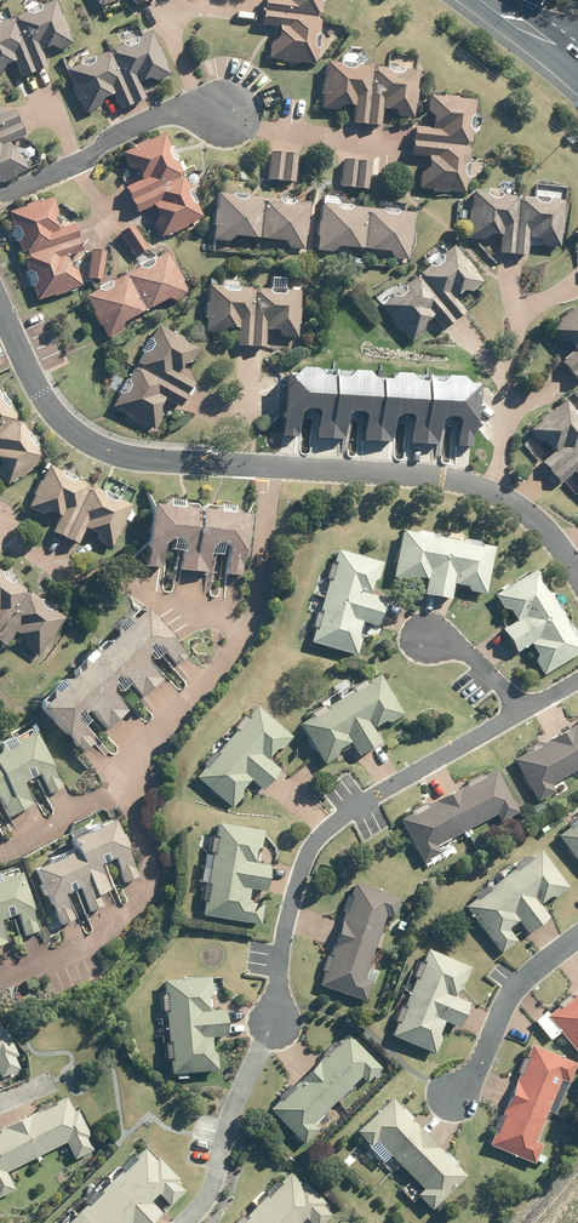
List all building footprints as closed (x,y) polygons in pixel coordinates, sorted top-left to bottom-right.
[(74,44),(69,30),(70,30),(65,16),(64,17),(57,0),(43,6),(40,5),(27,10),(26,12),(16,16),(16,19),(14,19),(36,71),(48,66),(41,49),(52,45),(61,49),(74,44)] [(265,11),(320,17),(321,16),(323,14),(324,2),(326,0),(266,0),(265,11)] [(285,60),(285,61),(299,63),(299,62),(318,64),(319,49),(321,47),(323,33),(321,31),(322,20),(320,18),(320,17),(265,11),(263,25),(282,27),(280,38),(272,45),(271,58),(285,60)] [(2,73),(6,64),(16,60),(22,76),(36,71),(14,19),(13,20),(10,18),(0,23),(0,74),(2,73)] [(112,52),(111,52),(133,104),(146,98),(139,81),(149,77),(159,81),(171,76),(166,62),(167,62),(161,48),(160,48),(153,32),(139,38),(137,37),(124,42),(123,45),(113,49),(112,52)] [(81,63),(68,68),(76,86),(74,88),(79,100),(81,99),(87,112),(101,106),(104,96),(114,92),(121,109),(133,104),(111,52),(110,52),(107,51),(97,55),(94,55),(82,60),(81,63)] [(346,104),(356,105),(354,123),(368,125),(373,69),(372,69),(370,66),(358,65),(357,63),(343,62),(340,64),(327,63),(323,110),(338,111),(346,104)] [(373,69),(368,125),(382,126),(384,107),(395,108),(401,116),(415,118),(417,104),(418,104),(420,89),(418,89),(420,71),(405,69),(403,68),(389,66),(387,68),(376,67),(375,69),(373,69)] [(414,140),(470,146),(470,145),(473,142),(474,131),(475,129),(477,116),(475,113),(476,100),(429,95),(428,110),(434,118),(433,128),(415,127),(414,140)] [(21,123),(15,110),(0,117),(0,132),(21,123)] [(2,181),(3,183),(17,177),(16,175),(29,169),(23,155),(13,151),(9,142),(26,135),(21,123),(0,132),(0,181),(2,181)] [(178,161),(179,159),(173,146),(171,145),(165,133),(149,141),(148,139),(134,145),(135,147),(122,153),(129,167),(138,170),(142,180),(126,187),(132,199),(182,176),(182,174),(183,171),(178,161)] [(471,150),(470,147),(470,146),(414,140),(412,154),(431,156),(430,167),(421,174),(420,188),(434,189),(434,191),(449,192),(449,191),(467,192),(468,178),(471,176),(472,162),(470,160),(471,150)] [(271,152),(268,179),(283,181),(286,153),(271,152)] [(286,153),(283,181),(296,182),(299,154),(286,153)] [(343,159),(341,185),(355,187),(358,161),(343,159)] [(358,161),(355,187),(370,188),(372,162),(358,161)] [(197,203),(198,201),(192,188),(190,188),(185,178),(183,177),(182,176),(132,199),(137,212),(154,204),(158,215),(155,224),(161,236),(174,231),(174,232),(188,226),(187,225),(203,217),(197,203)] [(471,223),(470,240),(485,241),(493,234),(503,235),(501,253),(515,254),(520,198),(519,198),(516,196),(505,195),(503,193),(489,192),(487,194),(474,193),(472,210),(470,210),(469,223),(471,223)] [(218,193),(214,240),(230,241),(237,236),(261,238),(265,197),(218,193)] [(565,218),(567,201),(551,199),(550,197),(536,196),(534,198),(523,197),(521,198),(520,198),(515,254),(529,255),(530,237),(542,238),(548,246),(562,247),(563,233),(565,233),(566,218),(565,218)] [(265,197),(261,238),(285,240),(291,248),(306,249),(311,202),(265,197)] [(10,212),(14,227),(13,229),(17,242),(20,243),(23,253),(25,255),(26,255),(79,238),(75,225),(59,230),(55,217),(58,211),(54,198),(41,202),(40,201),(26,205),(27,207),(10,212)] [(322,203),(318,250),(334,252),(341,246),(365,249),(369,208),(322,203)] [(369,208),(365,249),(389,251),(395,258),(410,260),(415,212),(369,208)] [(134,225),(120,232),(135,256),(148,248),(134,225)] [(28,271),(27,272),(31,286),(34,287),(38,300),(55,294),(56,296),(70,292),(69,289),(83,285),(79,271),(71,267),(68,256),(83,251),(79,238),(26,255),(26,257),(25,260),(28,271)] [(421,276),(456,321),(467,312),(455,297),(463,290),(474,291),(485,283),(476,272),(477,271),(468,259),(467,260),(456,246),(444,255),(441,255),(430,264),(430,267),(422,273),(421,276)] [(91,249),(87,277),(103,280),(107,252),(91,249)] [(183,281),(184,281),(177,268),(167,252),(127,274),(147,310),(168,298),(176,301),(190,293),(183,281)] [(127,274),(86,296),(108,338),(123,330),(125,322),(147,310),(127,274)] [(393,296),(383,304),(413,341),(424,332),(426,321),(433,315),(445,329),(456,321),(421,276),(420,277),(416,277),(407,284),(405,284),(394,293),(393,296)] [(207,302),(205,316),(207,316),(206,331),(221,333),(229,326),(239,327),(237,345),(251,346),(256,290),(255,290),(252,287),(241,286),(239,285),(225,284),(223,285),(210,284),(208,302),(207,302)] [(256,290),(251,346),(265,347),(267,329),(278,330),(285,338),(298,339),(299,325),(301,325),(303,310),(301,310),(303,292),(288,291),(286,289),(272,288),(270,289),(259,289),(257,291),(256,290)] [(563,362),(572,373),(577,368),(577,307),(551,330),(560,342),(571,343),(577,351),(563,362)] [(139,367),(188,394),(195,382),(179,373),(184,364),(194,361),(201,349),(188,342),(189,340),(176,333),(175,334),(160,326),(153,338),(150,339),(143,351),(144,354),(139,364),(139,366),(139,367)] [(114,407),(130,416),(129,417),(141,424),(142,422),(156,430),(163,417),(160,407),(165,398),(181,407),(188,394),(139,367),(138,368),(135,369),(129,380),(127,380),(120,392),(121,395),(114,407)] [(284,419),(283,435),(299,437),(301,413),(310,406),(315,406),(319,410),(317,438),(331,439),(335,376),(324,376),(318,368),(306,368),(298,375),(288,374),(286,412),(282,416),(284,419)] [(366,415),(364,439),(378,441),(383,379),(377,378),(371,372),(356,371),(349,377),(335,376),(331,439),(347,440),(349,412),(353,408),(361,409),(366,415)] [(409,411),(414,417),(412,442),(425,443),(430,382),(418,381),(412,374),(399,373),(391,379),(383,379),(378,441),(392,442),(394,419),(399,414),(401,414),(405,411),(409,411)] [(460,420),(458,445),(473,446),(474,432),(477,429),(481,384),(469,383),(464,377),(451,376),(443,383),(430,382),(425,443),(440,444),(442,419),(448,414),(455,414),(460,420)] [(18,421),(19,416),(12,406),(12,403),(5,392),(0,392),(0,391),(0,433),(18,421)] [(542,462),(551,473),(577,451),(577,411),(575,410),(566,400),(552,411),(551,410),(539,419),(541,421),(530,430),(539,442),(550,443),(556,451),(542,462)] [(40,443),(32,432),(28,431),(21,421),(18,421),(0,433),(0,461),(2,464),(1,474),(8,485),(20,476),(21,478),(32,469),(31,468),(47,457),(39,447),(40,443)] [(551,473),(560,483),(575,472),(577,476),(577,451),(551,473)] [(61,516),(53,532),(66,538),(90,488),(89,483),(78,478),(77,475),(65,470),(61,471),(50,465),(42,481),(40,480),(34,493),(36,494),(29,507),(43,514),(51,511),(61,516)] [(90,488),(66,538),(78,544),(87,528),(97,533),(100,543),(112,549),(119,536),(120,536),(127,524),(125,523),(133,506),(121,501),(120,497),(108,491),(104,492),(94,487),(90,488)] [(172,549),(184,551),(182,570),(195,571),(202,509),(191,508),(185,501),(172,500),(165,505),(155,504),(151,543),(145,548),(143,566),(163,568),(165,546),(173,540),(172,549)] [(228,546),(231,550),(229,575),(243,576),(245,552),(248,553),(251,515),(242,514),(236,506),(222,505),(215,511),(202,509),(195,571),(208,573),(210,554),(223,555),(224,545),(228,546)] [(403,531),(395,577),(411,580),(416,576),(429,578),(426,595),(440,598),(450,539),(435,537),(433,533),(422,531),(419,534),(403,531)] [(450,539),(440,598),(452,600),(455,582),(467,584),(471,591),(487,594),(495,547),(482,545),(480,541),(467,539),(463,542),(450,539)] [(326,597),(383,613),(387,599),(370,594),(373,582),(380,578),(384,563),(339,550),(335,563),(331,565),(328,578),(330,582),(326,597)] [(537,570),(497,595),(505,608),(512,610),(519,621),(504,630),(511,642),(562,611),(554,598),(555,594),(550,585),(545,584),(537,570)] [(27,593),(26,588),(16,581),(16,579),(5,571),(1,572),(0,571),(0,633),(27,593)] [(66,617),(56,610),(56,606),(45,598),(40,599),(31,592),(27,593),(0,633),(0,642),(7,646),(17,631),(27,638),(29,648),(40,656),(48,644),(49,645),(57,633),(56,632),(66,617)] [(315,625),(318,628),(313,643),(359,656),(362,640),(359,634),(362,622),(379,626),(383,613),(326,597),(322,612),(318,614),(315,625)] [(113,641),(154,686),(163,678),(149,661),(149,655),(151,653),(157,660),(165,652),(177,666),(188,656),(174,640),(176,638),(148,608),(136,619),(130,619),(120,628),(119,636),(113,641)] [(511,642),(518,653),(533,643),(539,654),(537,661),(546,675),(577,655),(577,631),(573,623),(569,623),(562,611),(511,642)] [(142,697),(154,686),(113,641),(112,642),(104,642),(85,659),(84,669),(78,675),(119,720),(129,711),(114,694),(114,688),(117,685),(123,691),(131,685),(142,697)] [(353,692),(342,699),(374,749),(383,742),(374,728),(384,721),(392,722),(406,714),(380,674),(369,682),(364,681),(353,688),(353,692)] [(83,730),(91,722),(84,715),(88,712),(93,713),(109,730),(119,720),(78,675),(72,680),(63,680),(53,689),(52,700),(43,709),(84,753),(95,743),(83,730)] [(315,717),(301,725),(326,764),(340,756),(341,749),(352,742),(362,756),(374,749),(342,699),(328,707),(324,706),(315,712),(315,717)] [(237,726),(237,731),(229,741),(274,780),(282,770),(268,759),(276,750),(284,749),(294,736),(258,706),(250,716),(246,717),(237,726)] [(563,732),(577,759),(577,724),(563,732)] [(515,760),(538,802),(557,792),(553,785),(577,771),(577,759),(563,732),(541,744),(540,743),(526,751),(528,753),(515,760)] [(23,810),(35,804),(24,784),(40,774),(51,794),(63,787),(52,768),(55,766),(36,733),(24,740),(14,737),(3,743),(1,752),(0,753),(0,769),(23,810)] [(208,766),(198,778),(234,808),(244,796),(243,788),(252,779),(265,790),(274,780),(229,741),(219,753),(215,753),(208,761),(208,766)] [(23,810),(0,769),(0,800),(10,818),(23,810)] [(451,793),(470,830),(498,814),(502,822),(520,813),(496,769),(451,793)] [(451,793),(402,820),(425,863),(442,853),(438,847),(470,830),(451,793)] [(564,843),(560,846),(565,854),(570,851),(577,862),(577,816),(572,821),(571,827),(559,836),(564,843)] [(87,830),(88,833),(74,840),(79,852),(100,897),(111,891),(100,867),(115,859),(126,883),(139,877),(126,849),(129,848),(123,835),(122,835),(115,821),(100,828),(99,824),(87,830)] [(207,903),(205,916),(261,925),(264,905),(249,903),(251,889),(267,891),(271,867),(255,864),(257,850),(263,846),(265,831),(219,824),(217,834),(211,838),(202,897),(207,903)] [(529,934),(551,918),(541,905),(552,897),(557,898),(570,888),(542,850),(532,857),(527,857),(516,865),(516,870),(492,887),(486,887),(476,894),(476,900),(467,907),(502,954),(518,942),(509,929),(519,921),(529,934)] [(36,870),(43,885),(42,886),(47,898),(49,897),(62,926),(75,919),(64,896),(80,889),(91,913),(104,907),(100,897),(79,852),(65,859),(63,853),(50,859),(52,863),(36,870)] [(0,922),(17,915),(25,937),(41,931),(32,910),(35,909),(22,874),(20,875),(18,869),(0,875),(0,945),(8,942),(0,922)] [(345,914),(338,934),(377,948),(388,916),(395,918),(402,899),(356,883),(351,898),(348,897),(343,913),(345,914)] [(324,972),(320,985),(367,1001),(373,984),(374,985),(379,971),(369,968),(377,948),(338,934),(330,956),(328,955),(322,971),(324,972)] [(471,1003),(457,997),(462,985),(466,983),(472,968),(428,950),(423,963),(420,962),(414,978),(416,979),(405,1006),(403,1005),(396,1022),(398,1023),(393,1037),(421,1048),(419,1053),(429,1057),(430,1052),(437,1055),(443,1039),(441,1034),(445,1022),(461,1029),(471,1003)] [(167,1013),(168,1030),(160,1031),(161,1042),(164,1042),(165,1056),(171,1061),(172,1074),(219,1071),(218,1054),(214,1051),(213,1038),(228,1037),(226,1010),(211,1012),(210,998),(214,993),(213,978),(165,981),(166,994),(162,994),(164,1014),(167,1013)] [(535,1022),(551,1041),(561,1033),(577,1054),(577,992),(551,1015),(548,1011),(535,1022)] [(19,1056),(7,1029),(4,1031),(0,1023),(0,1074),(2,1078),(22,1070),(16,1057),(19,1056)] [(311,1068),(339,1097),(352,1084),(357,1089),(365,1080),(367,1081),(382,1066),(348,1032),(311,1068)] [(520,1075),(512,1095),(550,1110),(562,1080),(571,1083),(577,1065),(577,1064),(533,1045),(526,1060),(523,1059),(517,1073),(520,1075)] [(382,1065),(389,1072),(394,1067),(387,1060),(382,1065)] [(311,1068),(271,1107),(305,1142),(320,1128),(313,1122),(339,1097),(311,1068)] [(393,1095),(356,1130),(379,1153),(386,1146),(401,1162),(430,1134),(393,1095)] [(494,1131),(496,1132),(490,1146),(536,1165),(544,1146),(536,1142),(550,1110),(512,1095),(502,1118),(500,1117),(494,1131)] [(40,1109),(42,1113),(39,1115),(37,1112),(20,1121),(39,1157),(67,1143),(76,1159),(94,1150),(88,1139),(92,1137),(78,1111),(75,1112),(67,1097),(56,1103),(57,1106),(54,1107),(52,1102),(40,1109)] [(8,1173),(39,1157),(20,1121),(0,1132),(0,1199),(16,1191),(8,1173)] [(401,1162),(425,1187),(419,1193),(433,1208),(468,1174),(430,1134),(401,1162)] [(153,1222),(154,1222),(163,1214),(152,1202),(160,1194),(172,1207),(186,1193),(178,1184),(181,1180),(159,1158),(156,1161),(145,1150),(135,1160),(132,1157),(119,1170),(116,1167),(107,1177),(153,1222)] [(327,1201),(307,1181),(304,1183),(291,1170),(281,1181),(279,1179),(267,1191),(269,1193),(258,1205),(276,1222),(298,1222),(306,1215),(314,1222),(323,1222),(333,1213),(324,1204),(327,1201)] [(77,1214),(87,1222),(153,1222),(107,1177),(95,1188),(97,1191),(85,1203),(86,1205),(77,1214)] [(258,1205),(247,1215),(246,1214),(237,1222),(276,1222),(258,1205)] [(77,1214),(75,1215),(72,1212),(61,1222),(87,1222),(77,1214)]
